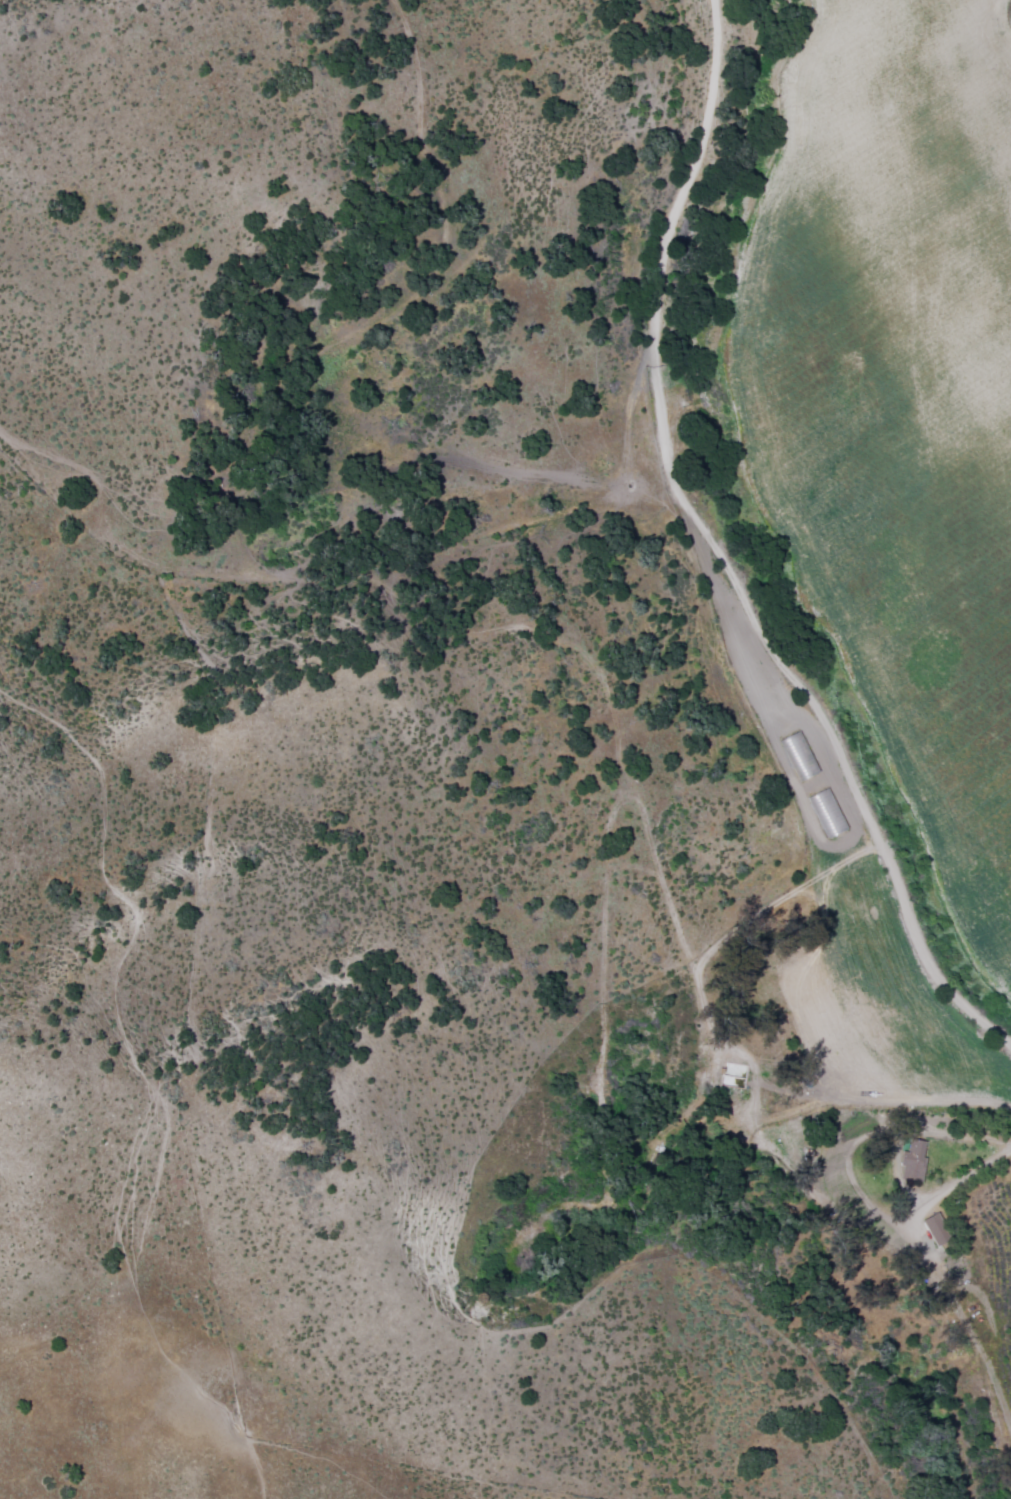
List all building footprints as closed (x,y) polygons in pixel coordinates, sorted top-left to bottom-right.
[(793,781),(814,773),(798,730),(777,738),(793,781)] [(822,838),(843,829),(825,787),(805,796),(822,838)] [(923,1159),(919,1158),(923,1142),(908,1139),(905,1153),(901,1152),(896,1178),(918,1182),(923,1159)] [(932,1245),(945,1238),(932,1214),(919,1221),(932,1245)]
